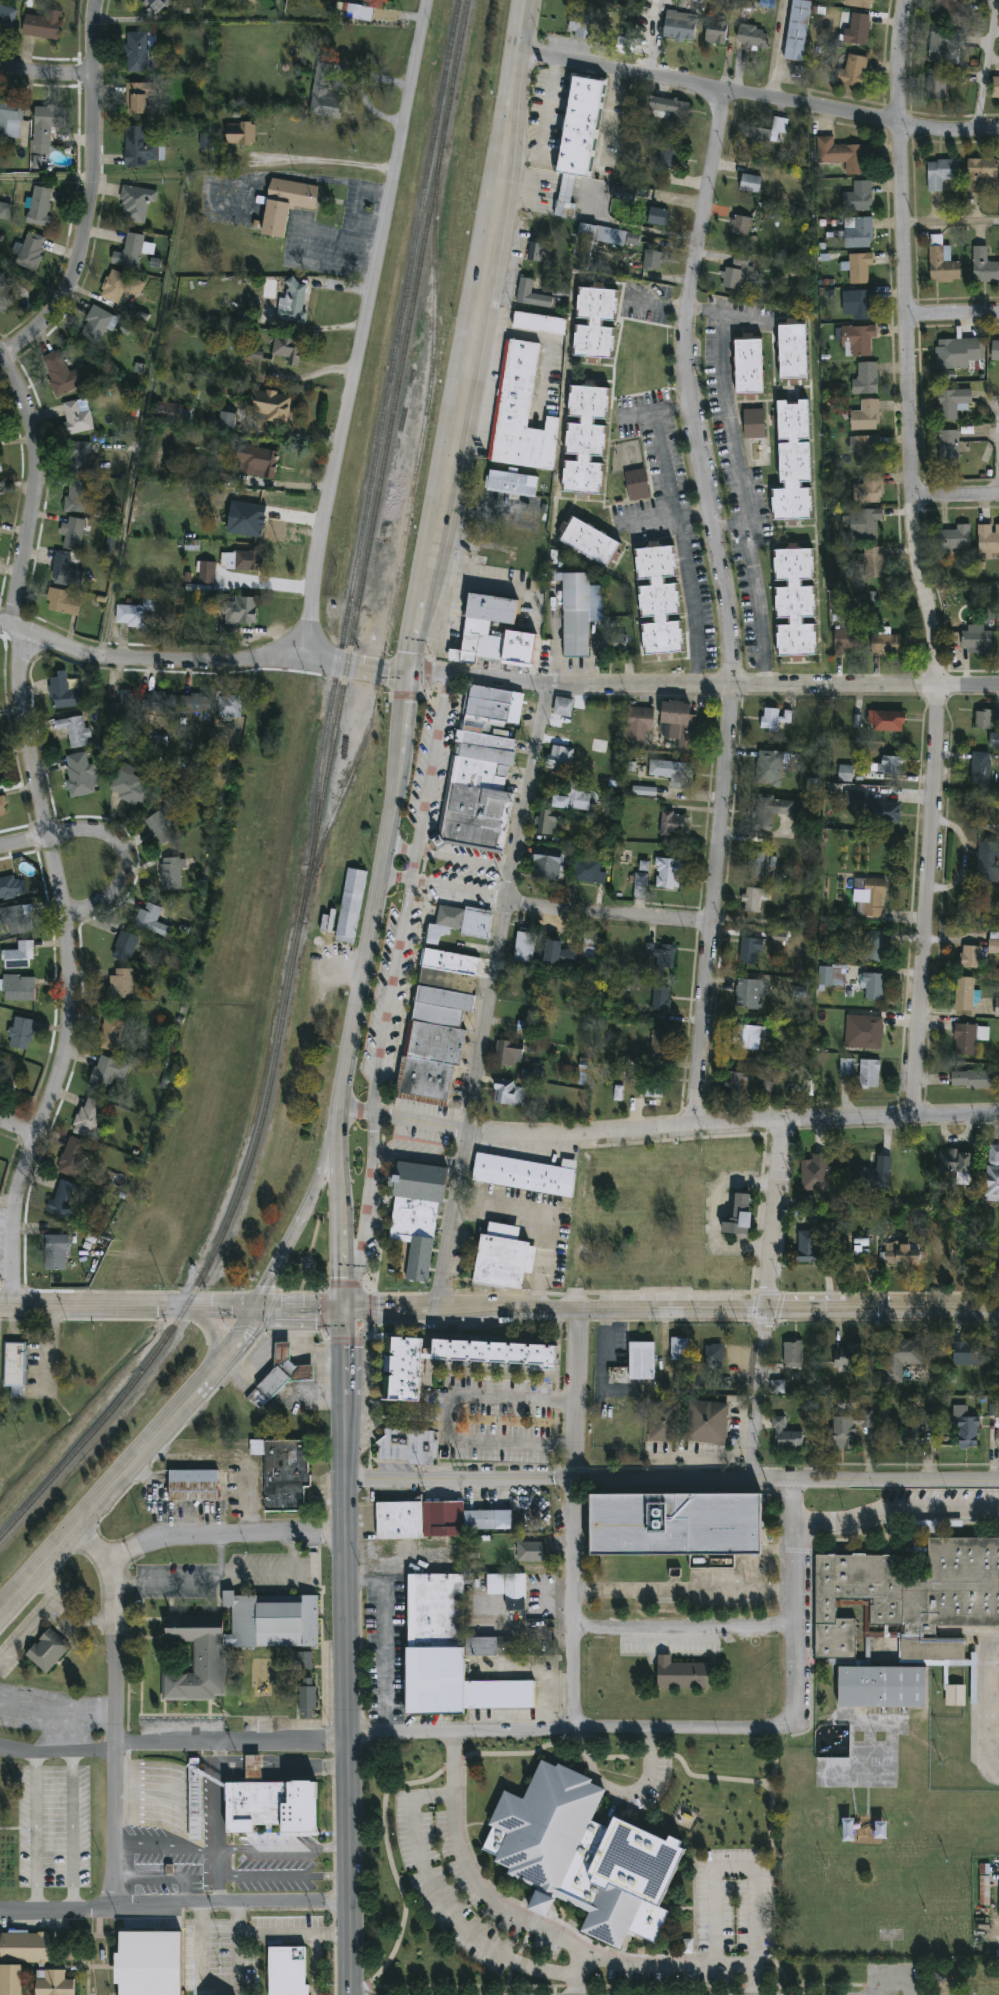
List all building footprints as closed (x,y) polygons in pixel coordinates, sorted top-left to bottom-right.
[(145,7),(138,0),(175,0),(165,9),(163,7),(155,14),(147,5),(145,7)] [(361,6),(362,0),(388,0),(388,4),(385,3),(384,9),(372,8),(370,22),(352,20),(354,5),(361,6)] [(783,57),(792,0),(799,0),(812,2),(803,60),(783,57)] [(844,6),(845,0),(874,0),(873,5),(871,5),(870,10),(844,6)] [(933,22),(936,0),(972,0),(969,13),(955,11),(953,25),(933,22)] [(11,28),(0,24),(0,5),(17,11),(11,28)] [(62,10),(56,40),(21,33),(25,14),(44,18),(46,7),(62,10)] [(672,11),(697,15),(693,41),(662,37),(666,13),(672,14),(672,11)] [(595,34),(593,34),(595,38),(593,41),(574,38),(575,32),(568,31),(571,12),(596,16),(595,23),(598,25),(599,29),(598,32),(595,34)] [(871,15),(866,46),(850,44),(850,49),(843,48),(845,19),(851,20),(852,13),(871,15)] [(729,24),(725,46),(705,43),(707,26),(705,26),(706,14),(716,15),(715,22),(729,24)] [(768,41),(767,52),(743,49),(744,46),(737,42),(740,23),(757,26),(757,29),(764,30),(764,33),(767,34),(766,41),(768,41)] [(147,32),(147,33),(156,33),(156,70),(127,71),(127,56),(124,56),(124,43),(127,43),(127,32),(147,32)] [(966,35),(964,49),(950,48),(949,62),(929,60),(932,32),(966,35)] [(633,54),(634,38),(617,37),(617,53),(633,54)] [(869,58),(862,89),(836,83),(839,69),(844,70),(848,54),(869,58)] [(343,99),(339,118),(308,112),(317,58),(334,61),(327,96),(343,99)] [(947,98),(928,98),(928,74),(930,74),(930,68),(963,68),(963,83),(948,83),(947,98)] [(608,79),(591,178),(575,176),(570,202),(575,203),(574,211),(567,210),(565,217),(552,215),(555,199),(558,200),(562,173),(554,172),(571,72),(608,79)] [(147,82),(155,83),(155,93),(147,93),(146,113),(125,113),(125,81),(147,82)] [(645,93),(674,99),(675,97),(690,101),(687,120),(680,118),(679,121),(653,116),(654,113),(642,110),(645,93)] [(4,142),(0,142),(0,98),(2,98),(2,96),(25,99),(22,121),(21,121),(19,136),(5,135),(4,142)] [(56,103),(56,106),(64,106),(64,127),(55,126),(55,132),(50,132),(49,154),(29,153),(30,139),(33,139),(34,105),(47,106),(47,103),(56,103)] [(787,118),(784,135),(772,132),(770,141),(765,140),(763,149),(747,145),(749,136),(746,136),(747,129),(750,130),(751,125),(772,129),(774,116),(787,118)] [(251,120),(251,123),(255,123),(255,142),(250,142),(250,145),(240,145),(240,143),(222,142),(222,137),(225,137),(226,122),(239,122),(239,120),(251,120)] [(146,124),(146,141),(158,141),(158,159),(147,160),(147,166),(124,166),(124,124),(146,124)] [(200,148),(210,148),(209,129),(200,130),(200,148)] [(834,135),(834,144),(869,143),(869,154),(866,154),(866,173),(845,174),(845,161),(817,162),(817,136),(834,135)] [(684,150),(681,170),(661,166),(662,157),(659,157),(660,150),(664,151),(665,146),(684,150)] [(31,169),(43,169),(43,156),(31,155),(31,169)] [(998,158),(998,177),(991,177),(991,185),(981,185),(981,192),(966,192),(967,157),(998,158)] [(943,190),(928,191),(928,161),(937,161),(937,159),(959,158),(959,178),(942,178),(943,190)] [(762,176),(759,193),(739,189),(742,172),(762,176)] [(318,185),(314,209),(296,206),(296,208),(288,207),(284,237),(261,233),(271,177),(318,185)] [(869,211),(844,211),(844,192),(853,192),(853,180),(871,180),(871,205),(869,205),(869,211)] [(158,190),(156,201),(149,200),(145,221),(124,217),(125,213),(122,212),(123,204),(121,204),(121,199),(119,198),(122,183),(158,190)] [(637,188),(635,201),(611,197),(613,184),(637,188)] [(51,188),(46,215),(51,216),(49,226),(24,221),(26,211),(28,211),(29,208),(23,207),(25,196),(31,197),(33,185),(51,188)] [(9,221),(12,204),(0,202),(0,219),(9,221)] [(669,213),(667,225),(647,222),(650,206),(667,209),(667,213),(669,213)] [(753,218),(749,235),(731,231),(733,224),(730,223),(731,218),(734,218),(735,214),(753,218)] [(870,247),(845,247),(845,228),(854,228),(854,216),(873,216),(873,240),(870,240),(870,247)] [(641,233),(639,246),(625,243),(624,245),(594,239),(588,269),(571,266),(579,221),(641,233)] [(45,237),(40,248),(42,248),(39,254),(43,255),(36,271),(14,262),(17,254),(11,252),(15,241),(22,244),(28,230),(45,237)] [(114,230),(143,234),(138,267),(110,262),(112,250),(121,252),(124,244),(112,242),(114,230)] [(943,233),(943,245),(951,245),(952,260),(961,260),(961,279),(954,279),(954,282),(938,282),(938,279),(930,279),(930,233),(943,233)] [(526,243),(548,247),(545,264),(523,262),(526,243)] [(988,261),(998,261),(998,279),(997,279),(997,282),(980,282),(980,279),(973,279),(973,246),(988,246),(988,261)] [(663,256),(660,269),(642,268),(645,249),(663,251),(662,256),(663,256)] [(868,283),(850,284),(849,253),(873,252),(873,264),(867,264),(868,283)] [(754,266),(753,276),(746,275),(745,280),(741,279),(739,290),(721,287),(723,278),(721,277),(722,271),(724,271),(725,267),(732,268),(735,253),(750,256),(748,265),(754,266)] [(111,268),(145,282),(139,296),(124,290),(119,303),(100,295),(102,289),(100,288),(105,275),(108,276),(111,268)] [(1,313),(0,312),(0,274),(11,285),(6,290),(15,299),(1,313)] [(307,284),(302,310),(307,311),(305,323),(276,318),(280,297),(284,298),(286,289),(288,287),(284,281),(293,275),(298,282),(307,284)] [(520,276),(539,279),(537,291),(532,290),(531,293),(562,299),(560,308),(516,301),(520,276)] [(602,282),(602,285),(605,286),(605,288),(618,289),(616,320),(604,319),(603,326),(615,327),(613,359),(600,358),(600,360),(596,359),(596,363),(587,362),(588,359),(584,358),(584,356),(572,355),(574,324),(587,325),(587,318),(575,317),(577,286),(590,287),(590,285),(594,285),(594,281),(602,282)] [(871,301),(871,320),(852,320),(853,307),(845,307),(845,296),(852,296),(852,289),(875,289),(875,301),(871,301)] [(119,318),(112,331),(106,328),(97,344),(79,334),(87,321),(84,319),(92,303),(119,318)] [(567,319),(564,335),(512,326),(515,310),(567,319)] [(797,317),(797,322),(806,321),(807,340),(808,340),(808,346),(806,346),(806,355),(809,355),(809,360),(807,360),(807,379),(800,379),(800,383),(789,384),(789,379),(780,380),(779,361),(778,361),(778,355),(780,355),(779,346),(777,346),(777,341),(780,341),(779,322),(787,322),(787,318),(797,317)] [(870,337),(870,357),(853,357),(853,347),(851,347),(851,356),(846,356),(846,348),(842,348),(842,342),(836,342),(836,326),(841,326),(841,325),(876,325),(876,337),(870,337)] [(753,332),(753,336),(762,336),(762,353),(765,353),(765,361),(762,361),(762,370),(765,370),(765,375),(763,375),(763,394),(755,394),(755,398),(746,398),(746,394),(737,394),(736,377),(734,377),(734,371),(736,371),(736,361),(733,361),(733,355),(735,355),(735,336),(743,336),(743,332),(753,332)] [(301,343),(297,366),(289,364),(291,358),(271,354),(275,333),(295,337),(294,342),(301,343)] [(527,426),(545,429),(547,415),(559,417),(551,470),(488,459),(505,338),(540,343),(527,426)] [(956,369),(936,369),(935,346),(939,346),(938,339),(968,338),(968,356),(955,356),(956,369)] [(58,348),(69,372),(75,368),(83,383),(55,398),(47,382),(51,380),(45,369),(47,368),(41,357),(58,348)] [(263,360),(264,351),(250,350),(249,358),(263,360)] [(878,394),(852,394),(852,379),(857,379),(858,362),(878,362),(878,394)] [(595,380),(595,384),(598,384),(598,387),(609,388),(606,419),(596,418),(595,425),(606,426),(604,456),(593,455),(592,462),(604,463),(601,494),(585,492),(585,499),(576,498),(577,491),(562,490),(564,461),(576,462),(577,454),(564,453),(567,422),(579,423),(579,417),(568,416),(570,385),(583,386),(583,383),(586,384),(586,379),(595,380)] [(970,384),(970,388),(972,388),(973,403),(964,403),(964,410),(957,410),(958,420),(939,420),(938,389),(962,389),(962,385),(970,384)] [(277,391),(276,394),(291,397),(286,424),(267,420),(268,414),(242,409),(244,398),(249,399),(252,389),(266,392),(266,388),(277,391)] [(799,396),(799,399),(808,399),(809,438),(800,438),(801,442),(809,442),(810,481),(802,481),(802,487),(812,487),(813,518),(800,518),(800,521),(796,521),(796,525),(789,525),(789,521),(774,520),(773,489),(784,488),(784,482),(780,482),(779,443),(790,442),(790,439),(779,439),(778,400),(788,400),(788,397),(799,396)] [(877,430),(851,431),(851,409),(861,409),(861,398),(879,398),(879,423),(877,423),(877,430)] [(76,399),(79,411),(89,409),(93,428),(65,434),(62,422),(66,421),(62,402),(76,399)] [(192,406),(189,425),(153,419),(156,400),(192,406)] [(765,439),(744,439),(744,409),(764,408),(765,439)] [(235,413),(232,432),(216,430),(219,410),(235,413)] [(959,465),(938,465),(939,430),(959,430),(959,465)] [(875,447),(875,468),(856,468),(856,455),(850,455),(849,436),(879,435),(880,447),(875,447)] [(90,441),(90,473),(69,473),(69,458),(66,458),(66,441),(90,441)] [(247,445),(278,451),(273,479),(266,477),(266,474),(241,470),(243,459),(241,458),(243,446),(246,447),(247,445)] [(519,468),(518,474),(539,477),(535,497),(486,490),(489,469),(508,471),(508,466),(519,468)] [(233,481),(234,468),(220,467),(219,480),(233,481)] [(652,497),(631,502),(625,471),(645,467),(652,497)] [(880,502),(853,502),(853,483),(863,483),(863,472),(881,472),(882,497),(880,497),(880,502)] [(86,479),(84,512),(63,511),(64,495),(67,496),(69,478),(86,479)] [(270,504),(269,516),(239,512),(241,500),(238,499),(239,493),(269,498),(268,504),(270,504)] [(881,508),(882,520),(876,520),(877,539),(851,541),(850,525),(842,526),(842,516),(828,516),(828,508),(849,508),(849,510),(881,508)] [(571,515),(588,525),(589,523),(593,525),(592,527),(600,532),(601,530),(606,533),(605,534),(622,544),(608,568),(592,558),(591,560),(586,557),(587,555),(579,551),(578,553),(573,550),(574,548),(558,538),(562,531),(559,530),(564,522),(566,523),(571,515)] [(85,519),(79,551),(62,548),(64,535),(58,534),(61,522),(67,523),(69,516),(85,519)] [(962,548),(962,551),(955,551),(955,553),(948,553),(949,548),(941,548),(941,529),(956,529),(956,524),(970,524),(970,548),(962,548)] [(996,524),(998,524),(998,560),(986,561),(985,553),(979,553),(978,524),(992,524),(992,532),(996,532),(996,524)] [(114,538),(107,537),(105,556),(112,557),(114,538)] [(659,541),(659,544),(662,544),(662,547),(674,546),(676,576),(665,577),(665,584),(678,583),(680,614),(669,615),(669,621),(680,621),(682,652),(671,652),(671,655),(668,655),(668,660),(658,660),(658,657),(656,657),(656,654),(645,654),(643,624),(653,623),(652,616),(640,617),(639,586),(649,586),(649,579),(636,579),(635,549),(646,548),(646,546),(649,546),(649,541),(659,541)] [(798,543),(798,547),(801,547),(801,549),(814,548),(815,579),(803,580),(803,587),(815,587),(816,617),(803,617),(803,625),(816,625),(817,655),(805,655),(805,658),(802,658),(802,661),(793,661),(793,658),(790,658),(790,655),(777,656),(776,625),(788,625),(788,618),(776,618),(775,587),(787,587),(787,580),(775,581),(774,550),(786,550),(786,546),(789,546),(789,543),(798,543)] [(883,546),(884,577),(865,577),(865,564),(857,564),(857,553),(864,553),(864,547),(883,546)] [(260,550),(260,558),(263,558),(262,572),(224,570),(225,552),(232,552),(232,550),(260,550)] [(83,571),(80,589),(53,583),(54,579),(50,578),(55,551),(70,554),(68,566),(75,567),(74,569),(83,571)] [(216,562),(214,582),(198,580),(199,561),(216,562)] [(589,573),(589,585),(607,585),(607,620),(589,620),(589,658),(563,658),(562,580),(556,580),(556,573),(589,573)] [(206,586),(190,584),(189,591),(205,593),(206,586)] [(48,587),(75,592),(75,590),(81,592),(76,616),(47,610),(48,601),(46,600),(48,587)] [(517,600),(513,625),(503,623),(502,629),(490,627),(488,635),(491,636),(492,631),(505,633),(506,630),(537,635),(532,668),(501,663),(501,661),(499,661),(499,663),(479,659),(479,656),(477,656),(475,665),(447,660),(449,648),(460,650),(469,592),(517,600)] [(257,597),(256,623),(235,622),(235,625),(223,625),(224,614),(222,614),(222,600),(234,601),(234,596),(257,597)] [(132,598),(132,605),(143,606),(143,599),(156,600),(155,628),(136,628),(136,627),(126,626),(126,623),(115,623),(117,604),(125,605),(125,597),(132,598)] [(219,639),(234,640),(234,625),(219,625),(219,639)] [(981,626),(981,630),(992,630),(992,655),(969,653),(969,648),(962,648),(962,630),(968,630),(968,625),(981,626)] [(890,627),(890,634),(903,634),(903,653),(871,653),(871,635),(879,635),(879,627),(890,627)] [(843,654),(834,654),(834,630),(866,630),(865,649),(843,649),(843,654)] [(627,635),(626,653),(615,652),(614,656),(608,656),(609,651),(597,650),(598,632),(627,635)] [(66,670),(67,689),(83,688),(83,698),(81,698),(82,710),(54,712),(54,708),(52,708),(51,698),(48,698),(47,685),(49,685),(49,677),(57,677),(56,670),(66,670)] [(521,694),(518,712),(515,712),(512,728),(490,725),(488,735),(514,739),(512,751),(514,751),(512,766),(496,764),(494,776),(506,778),(503,792),(513,793),(503,854),(446,845),(436,851),(428,839),(442,832),(450,783),(448,783),(452,755),(454,755),(456,742),(454,742),(456,730),(463,731),(471,685),(521,694)] [(130,690),(130,693),(139,693),(138,717),(110,717),(110,702),(120,703),(120,689),(130,690)] [(164,691),(164,695),(174,695),(174,718),(161,718),(162,712),(144,711),(144,694),(153,694),(153,691),(164,691)] [(201,694),(201,697),(213,697),(213,713),(209,713),(209,720),(199,720),(199,713),(180,713),(180,694),(201,694)] [(242,695),(240,718),(217,716),(219,696),(224,697),(225,694),(242,695)] [(574,699),(571,718),(553,715),(556,696),(574,699)] [(684,701),(683,702),(690,703),(689,715),(697,715),(693,754),(662,751),(663,737),(660,731),(663,701),(684,701)] [(654,707),(652,733),(646,733),(645,748),(621,746),(623,726),(627,726),(629,705),(654,707)] [(780,709),(779,717),(784,717),(785,710),(792,711),(791,724),(778,723),(777,733),(771,732),(772,729),(761,728),(762,716),(764,716),(765,708),(780,709)] [(982,709),(998,710),(998,728),(975,728),(976,711),(981,712),(982,709)] [(906,712),(906,724),(903,724),(902,732),(872,731),(873,724),(868,723),(869,710),(906,712)] [(82,715),(83,721),(88,720),(89,725),(85,726),(85,728),(89,727),(91,737),(87,738),(88,741),(94,740),(95,746),(89,747),(89,744),(70,748),(66,728),(56,730),(54,720),(82,715)] [(990,733),(989,747),(998,747),(998,733),(990,733)] [(167,737),(149,736),(149,748),(167,749),(167,737)] [(608,741),(592,739),(590,752),(606,754),(608,741)] [(573,752),(570,772),(544,768),(546,754),(550,755),(552,745),(566,747),(568,748),(568,751),(573,752)] [(783,752),(780,787),(772,786),(772,783),(756,782),(759,750),(783,752)] [(85,751),(89,770),(95,769),(96,774),(90,776),(93,793),(70,798),(64,781),(68,780),(66,767),(68,766),(66,756),(85,751)] [(991,760),(990,783),(970,782),(972,751),(990,753),(990,760),(991,760)] [(903,757),(903,764),(900,764),(899,775),(877,773),(877,772),(870,771),(870,763),(882,764),(883,756),(903,757)] [(174,768),(186,767),(185,757),(173,757),(174,768)] [(693,775),(693,779),(688,779),(687,788),(670,787),(670,778),(648,775),(649,759),(691,763),(690,775),(693,775)] [(122,760),(137,768),(133,776),(145,782),(144,786),(153,790),(145,806),(136,801),(134,805),(118,797),(120,793),(109,787),(122,760)] [(852,782),(853,765),(839,765),(838,782),(852,782)] [(820,779),(807,778),(806,793),(820,793),(820,779)] [(591,794),(589,811),(551,807),(551,805),(542,804),(543,797),(552,798),(553,795),(564,796),(566,781),(585,784),(584,793),(591,794)] [(656,796),(656,787),(632,787),(632,795),(656,796)] [(901,804),(900,824),(858,821),(859,805),(843,804),(844,790),(866,792),(865,801),(901,804)] [(795,802),(794,815),(773,813),(771,833),(749,831),(752,812),(756,812),(758,793),(775,795),(775,800),(795,802)] [(8,814),(0,815),(0,796),(4,795),(8,814)] [(560,812),(556,836),(537,833),(538,826),(535,826),(536,816),(540,817),(541,809),(560,812)] [(171,825),(160,836),(145,821),(157,810),(171,825)] [(689,815),(688,821),(684,821),(683,829),(687,830),(687,835),(674,834),(674,837),(660,836),(662,810),(674,811),(673,814),(689,815)] [(979,841),(998,842),(998,858),(998,878),(998,882),(975,881),(976,870),(974,870),(974,867),(978,867),(979,841)] [(765,852),(764,878),(749,877),(751,851),(765,852)] [(561,859),(558,882),(530,878),(533,854),(561,859)] [(179,857),(179,860),(185,859),(185,869),(180,869),(180,889),(161,890),(161,882),(159,882),(159,864),(160,864),(160,858),(179,857)] [(607,873),(605,884),(573,880),(576,857),(601,860),(600,872),(607,873)] [(683,859),(682,871),(673,872),(672,889),(655,888),(656,876),(659,876),(659,872),(657,872),(657,867),(655,867),(656,858),(683,859)] [(639,871),(649,871),(650,861),(640,861),(639,871)] [(368,871),(354,944),(335,940),(348,868),(368,871)] [(649,873),(647,900),(633,899),(634,882),(626,882),(626,875),(635,875),(635,872),(649,873)] [(26,893),(0,900),(0,878),(21,873),(26,893)] [(887,879),(886,894),(882,894),(881,918),(852,916),(853,891),(864,891),(865,878),(887,879)] [(762,888),(762,899),(761,899),(759,914),(751,913),(751,910),(744,910),(745,902),(741,902),(742,893),(745,894),(746,887),(762,888)] [(133,924),(144,901),(162,908),(156,922),(170,927),(165,938),(133,924)] [(6,936),(0,915),(0,911),(26,904),(33,929),(6,936)] [(439,905),(464,910),(465,906),(486,911),(485,914),(491,915),(486,941),(478,939),(477,946),(472,945),(474,937),(460,935),(461,930),(436,925),(439,905)] [(535,934),(531,965),(513,962),(516,940),(518,940),(520,927),(527,928),(526,932),(535,934)] [(111,956),(121,930),(139,937),(129,963),(111,956)] [(888,933),(885,965),(858,962),(860,948),(862,949),(864,930),(888,933)] [(598,932),(595,959),(581,957),(583,931),(598,932)] [(787,941),(787,932),(772,932),(773,941),(787,941)] [(990,933),(998,934),(998,954),(989,953),(990,933)] [(763,939),(762,951),(759,950),(758,953),(756,953),(755,964),(743,963),(743,961),(739,961),(741,938),(763,939)] [(560,951),(564,951),(564,949),(577,951),(575,966),(562,964),(562,962),(558,961),(557,967),(543,965),(547,940),(562,943),(560,951)] [(17,941),(34,941),(34,969),(3,969),(3,950),(17,950),(17,941)] [(654,950),(663,950),(663,945),(675,946),(673,969),(663,968),(663,974),(656,974),(657,957),(645,956),(646,943),(654,944),(654,950)] [(988,953),(988,962),(980,961),(980,969),(964,968),(964,963),(958,963),(959,953),(963,953),(963,946),(982,946),(981,953),(988,953)] [(466,960),(464,971),(459,970),(458,973),(422,966),(426,947),(461,954),(460,959),(466,960)] [(846,965),(845,987),(825,986),(825,991),(818,991),(819,966),(846,965)] [(475,977),(472,994),(419,984),(422,968),(475,977)] [(132,998),(107,999),(107,976),(115,976),(115,969),(132,969),(132,998)] [(886,980),(886,985),(883,985),(882,1001),(864,999),(865,983),(862,983),(863,973),(885,974),(884,980),(886,980)] [(34,975),(34,1001),(3,1001),(3,975),(34,975)] [(765,980),(762,1010),(745,1009),(745,1006),(735,1005),(736,985),(738,985),(739,978),(765,980)] [(974,978),(974,991),(980,991),(980,999),(973,1006),(973,1011),(955,1011),(955,983),(959,983),(959,978),(974,978)] [(475,997),(472,1014),(463,1012),(460,1030),(412,1021),(418,986),(475,997)] [(672,995),(670,1013),(652,1011),(654,987),(670,988),(670,995),(672,995)] [(865,1016),(884,1017),(882,1051),(863,1050),(864,1033),(857,1033),(858,1016),(865,1016)] [(34,1021),(28,1050),(8,1046),(13,1017),(34,1021)] [(122,1019),(121,1051),(101,1050),(102,1018),(122,1019)] [(774,1019),(773,1027),(757,1026),(755,1050),(734,1048),(734,1044),(732,1044),(734,1030),(736,1030),(736,1024),(754,1026),(754,1018),(774,1019)] [(465,1032),(459,1067),(406,1058),(413,1022),(465,1032)] [(977,1025),(976,1057),(955,1056),(955,1024),(977,1025)] [(668,1031),(666,1056),(650,1055),(652,1030),(668,1031)] [(523,1044),(521,1064),(514,1063),(513,1067),(493,1064),(497,1040),(523,1044)] [(129,1066),(123,1081),(113,1077),(107,1091),(88,1083),(100,1054),(129,1066)] [(406,1058),(454,1067),(447,1103),(399,1093),(406,1058)] [(840,1059),(840,1076),(855,1077),(856,1060),(840,1059)] [(869,1091),(860,1091),(861,1060),(880,1060),(879,1088),(869,1088),(869,1091)] [(975,1065),(975,1071),(997,1071),(997,1089),(968,1089),(968,1086),(952,1087),(951,1072),(966,1072),(966,1065),(975,1065)] [(17,1089),(0,1084),(0,1069),(22,1075),(17,1089)] [(753,1073),(752,1097),(743,1096),(743,1099),(727,1098),(728,1088),(725,1087),(725,1079),(729,1079),(730,1072),(753,1073)] [(514,1087),(515,1081),(496,1078),(493,1102),(523,1107),(525,1088),(514,1087)] [(664,1080),(662,1098),(645,1097),(646,1079),(664,1080)] [(773,1082),(760,1082),(760,1097),(773,1097),(773,1082)] [(614,1101),(622,1101),(622,1086),(615,1086),(614,1101)] [(105,1105),(96,1126),(101,1128),(95,1142),(71,1131),(86,1096),(105,1105)] [(78,1179),(57,1172),(68,1137),(89,1143),(78,1179)] [(990,1143),(998,1144),(998,1202),(985,1200),(986,1196),(985,1195),(987,1165),(990,1165),(990,1161),(988,1161),(990,1143)] [(959,1151),(972,1152),(971,1172),(958,1171),(958,1169),(952,1168),(952,1171),(938,1170),(939,1151),(948,1152),(948,1148),(960,1148),(959,1151)] [(828,1152),(829,1189),(802,1190),(801,1159),(811,1159),(811,1160),(812,1160),(812,1152),(828,1152)] [(476,1154),(561,1169),(562,1160),(577,1163),(576,1172),(572,1200),(472,1181),(476,1154)] [(893,1156),(890,1188),(866,1186),(865,1197),(849,1196),(851,1181),(853,1181),(854,1165),(876,1167),(877,1154),(893,1156)] [(398,1166),(395,1199),(388,1245),(413,1250),(407,1284),(431,1289),(438,1247),(445,1209),(451,1174),(398,1166)] [(79,1187),(66,1219),(46,1211),(59,1179),(79,1187)] [(753,1195),(749,1235),(721,1232),(723,1218),(733,1219),(736,1193),(753,1195)] [(523,1288),(524,1273),(532,1274),(536,1245),(518,1242),(520,1227),(489,1223),(487,1235),(480,1234),(474,1283),(523,1288)] [(818,1230),(817,1261),(796,1261),(796,1255),(798,1255),(800,1227),(804,1227),(804,1230),(818,1230)] [(44,1271),(44,1235),(68,1235),(68,1271),(44,1271)] [(919,1243),(920,1251),(927,1251),(927,1257),(920,1257),(920,1262),(904,1262),(904,1260),(896,1260),(896,1262),(879,1261),(879,1251),(896,1250),(896,1248),(909,1249),(909,1243),(919,1243)] [(421,1359),(419,1402),(387,1400),(390,1337),(430,1339),(430,1338),(556,1344),(555,1366),(421,1359)] [(687,1359),(670,1359),(670,1337),(687,1337),(687,1359)] [(902,1383),(903,1364),(922,1364),(922,1341),(885,1339),(883,1383),(902,1383)] [(623,1366),(629,1366),(629,1341),(653,1341),(653,1380),(623,1380),(623,1366)] [(985,1343),(985,1365),(971,1365),(970,1371),(964,1371),(964,1364),(953,1364),(954,1341),(966,1341),(966,1343),(985,1343)] [(784,1342),(784,1368),(802,1368),(802,1342),(784,1342)] [(24,1343),(24,1386),(6,1386),(6,1343),(24,1343)] [(313,1366),(313,1382),(281,1382),(282,1399),(252,1400),(252,1380),(275,1379),(275,1344),(290,1344),(290,1367),(313,1366)] [(722,1361),(706,1361),(706,1344),(722,1344),(722,1361)] [(862,1344),(845,1344),(845,1348),(835,1348),(834,1369),(861,1370),(862,1344)] [(785,1381),(771,1380),(771,1393),(785,1394),(785,1381)] [(650,1441),(650,1400),(678,1400),(678,1441),(650,1441)] [(725,1443),(685,1441),(687,1400),(727,1403),(725,1443)] [(968,1405),(957,1405),(956,1448),(978,1448),(978,1418),(968,1418),(968,1405)] [(874,1428),(874,1413),(833,1412),(833,1449),(855,1450),(855,1428),(874,1428)] [(925,1431),(936,1431),(936,1415),(925,1416),(925,1431)] [(802,1432),(785,1432),(784,1416),(774,1416),(775,1449),(803,1448),(802,1432)] [(378,1463),(379,1428),(435,1430),(434,1464),(378,1463)] [(900,1449),(918,1449),(917,1429),(900,1429),(900,1449)] [(264,1513),(263,1448),(258,1448),(258,1455),(251,1455),(251,1442),(308,1441),(309,1489),(304,1489),(304,1513),(264,1513)] [(217,1502),(168,1502),(168,1472),(217,1472),(217,1502)] [(590,1556),(589,1495),(761,1494),(761,1555),(590,1556)] [(463,1502),(463,1511),(511,1510),(511,1530),(462,1530),(462,1537),(376,1538),(376,1502),(463,1502)] [(928,1537),(998,1538),(998,1626),(935,1625),(935,1637),(964,1638),(964,1660),(977,1660),(977,1665),(926,1665),(926,1662),(900,1661),(900,1624),(870,1624),(869,1667),(927,1668),(927,1708),(839,1707),(839,1666),(863,1667),(864,1604),(835,1604),(835,1618),(854,1618),(854,1658),(814,1657),(816,1554),(904,1555),(904,1578),(927,1578),(928,1537)] [(543,1542),(543,1561),(516,1561),(516,1542),(543,1542)] [(463,1574),(463,1637),(513,1637),(513,1655),(463,1656),(463,1680),(534,1680),(534,1707),(464,1707),(464,1713),(406,1713),(406,1574),(463,1574)] [(486,1574),(525,1574),(525,1597),(486,1597),(486,1574)] [(317,1648),(231,1647),(231,1608),(223,1608),(223,1592),(233,1592),(233,1596),(318,1597),(317,1648)] [(162,1675),(193,1675),(192,1642),(165,1643),(165,1617),(224,1617),(225,1700),(162,1701),(162,1675)] [(25,1656),(49,1629),(70,1648),(46,1675),(25,1656)] [(311,1654),(311,1669),(289,1669),(289,1654),(311,1654)] [(672,1654),(672,1663),(708,1663),(708,1688),(657,1688),(657,1654),(672,1654)] [(315,1678),(301,1679),(301,1718),(315,1718),(315,1678)] [(945,1705),(965,1706),(966,1685),(946,1685),(945,1705)] [(314,1782),(314,1797),(316,1798),(316,1828),(314,1828),(315,1832),(281,1831),(281,1825),(252,1825),(252,1833),(226,1833),(226,1783),(246,1783),(245,1766),(245,1756),(260,1756),(261,1766),(261,1783),(286,1783),(286,1782),(291,1782),(292,1780),(309,1780),(310,1782),(314,1782)] [(481,1850),(492,1827),(488,1826),(504,1792),(522,1800),(541,1762),(555,1767),(557,1764),(592,1780),(590,1784),(606,1790),(591,1821),(608,1829),(613,1817),(665,1841),(668,1836),(680,1842),(678,1847),(682,1849),(657,1906),(667,1912),(653,1944),(628,1932),(619,1951),(581,1932),(589,1913),(556,1898),(545,1918),(526,1910),(536,1889),(506,1875),(509,1869),(494,1862),(496,1857),(481,1850)] [(201,1840),(201,1777),(189,1777),(190,1841),(201,1840)] [(979,1905),(988,1905),(989,1878),(980,1877),(979,1905)] [(21,1964),(21,1994),(0,1994),(0,1932),(49,1933),(48,1964),(21,1964)] [(180,1932),(179,1994),(115,1994),(116,1932),(180,1932)] [(306,1948),(306,1994),(268,1994),(268,1948),(306,1948)] [(939,1991),(951,1982),(941,1969),(929,1979),(939,1991)] [(73,1979),(73,1994),(36,1994),(36,1970),(64,1970),(64,1979),(73,1979)]
